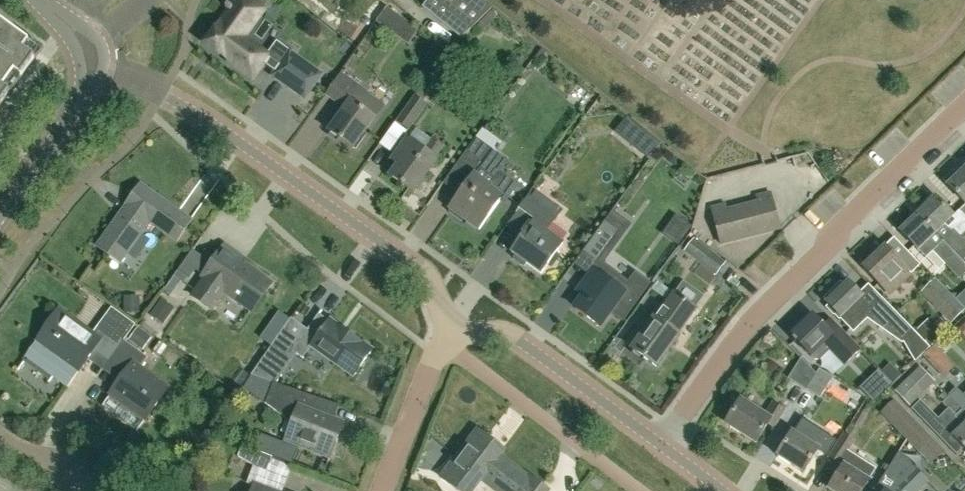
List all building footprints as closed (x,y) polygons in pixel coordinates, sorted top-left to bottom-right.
[(218,54),(241,70),(242,68),(254,76),(262,64),(275,73),(274,76),(304,97),(320,76),(289,54),(281,65),(266,55),(243,38),(257,19),(255,18),(264,5),(258,0),(231,0),(225,8),(229,11),(205,44),(218,54)] [(492,8),(482,0),(426,0),(421,7),(462,40),(492,8)] [(387,10),(377,25),(408,47),(418,33),(387,10)] [(21,79),(20,79),(34,60),(39,52),(29,45),(0,24),(0,108),(21,79)] [(275,43),(266,55),(281,65),(289,54),(275,43)] [(534,59),(540,64),(548,53),(542,49),(534,59)] [(328,132),(354,151),(365,135),(376,121),(373,120),(383,105),(341,75),(326,96),(345,108),(328,132)] [(415,97),(422,103),(431,91),(423,85),(415,97)] [(412,126),(426,106),(422,103),(415,97),(397,122),(409,130),(412,126)] [(660,144),(627,118),(615,134),(648,161),(660,144)] [(409,130),(397,122),(380,146),(393,155),(410,131),(409,130)] [(416,129),(408,141),(424,152),(432,140),(416,129)] [(475,139),(496,155),(504,144),(482,129),(475,139)] [(498,172),(501,175),(509,164),(496,155),(475,139),(455,167),(471,179),(473,175),(488,186),(498,172)] [(392,162),(398,166),(391,177),(412,192),(435,160),(433,159),(442,147),(432,140),(424,152),(408,141),(396,157),(392,162)] [(451,172),(442,185),(458,196),(471,179),(455,167),(451,172)] [(964,217),(964,170),(964,169),(957,176),(953,171),(943,181),(948,185),(946,186),(964,206),(960,211),(964,217)] [(471,179),(458,196),(449,208),(451,209),(449,213),(462,222),(464,219),(479,230),(499,201),(503,204),(506,200),(516,185),(501,175),(498,172),(488,186),(473,175),(471,179)] [(120,262),(149,221),(165,233),(176,241),(190,221),(177,212),(140,186),(138,190),(118,217),(98,247),(120,262)] [(526,263),(540,274),(552,257),(562,242),(546,230),(560,210),(532,189),(518,209),(534,220),(521,239),(511,253),(515,255),(512,259),(523,267),(526,263)] [(756,197),(758,203),(727,211),(725,205),(711,208),(720,244),(779,229),(770,193),(756,197)] [(945,225),(953,217),(935,197),(917,215),(964,265),(964,242),(961,238),(953,230),(951,232),(945,225)] [(504,228),(521,239),(534,220),(518,209),(504,228)] [(953,217),(945,225),(951,232),(953,230),(961,238),(964,234),(964,217),(960,211),(953,217)] [(611,213),(583,252),(573,266),(588,277),(592,272),(593,273),(601,262),(604,264),(631,227),(611,213)] [(917,215),(896,234),(911,250),(916,255),(918,253),(925,260),(933,253),(945,267),(959,281),(964,275),(964,265),(917,215)] [(689,234),(694,228),(677,216),(663,235),(680,247),(689,234)] [(893,238),(884,247),(898,262),(907,253),(893,238)] [(716,277),(726,264),(694,240),(684,253),(696,262),(716,277)] [(216,258),(203,276),(202,277),(204,279),(192,296),(212,309),(220,298),(219,297),(222,291),(251,312),(271,284),(242,263),(234,258),(237,254),(225,245),(216,258)] [(862,268),(877,284),(889,296),(919,266),(907,253),(898,262),(884,247),(874,257),(862,268)] [(203,276),(216,258),(205,250),(200,257),(190,249),(161,291),(171,298),(181,283),(183,285),(186,280),(189,282),(195,273),(202,277),(203,276)] [(911,250),(907,253),(919,266),(925,260),(918,253),(916,255),(911,250)] [(919,266),(932,279),(945,267),(933,253),(925,260),(919,266)] [(590,289),(575,309),(599,327),(609,313),(624,325),(652,285),(636,273),(629,282),(604,264),(601,262),(593,273),(592,272),(588,277),(583,284),(590,289)] [(674,294),(695,309),(704,297),(682,281),(674,294)] [(835,288),(825,298),(828,301),(826,302),(829,305),(827,307),(839,320),(842,318),(853,330),(867,317),(903,342),(914,331),(879,295),(874,300),(864,290),(860,294),(848,281),(844,285),(838,291),(835,288)] [(935,282),(921,296),(942,317),(950,326),(964,312),(954,302),(935,282)] [(954,302),(964,312),(964,313),(964,291),(954,302)] [(671,346),(678,337),(678,336),(677,335),(695,309),(674,294),(655,320),(654,319),(632,350),(647,360),(656,367),(671,346)] [(161,299),(148,317),(162,327),(175,309),(161,299)] [(109,362),(124,342),(101,326),(94,336),(72,320),(59,311),(26,357),(57,379),(56,380),(62,385),(67,388),(93,351),(109,362)] [(291,318),(276,340),(297,355),(302,359),(311,346),(353,377),(372,350),(346,332),(341,328),(330,320),(330,321),(318,313),(306,330),(291,318)] [(808,355),(815,360),(821,360),(831,351),(844,364),(859,349),(840,329),(830,319),(823,327),(812,316),(807,321),(802,317),(786,332),(808,355)] [(933,326),(942,334),(950,326),(942,317),(933,326)] [(126,318),(117,331),(127,338),(136,325),(126,318)] [(932,350),(936,347),(945,338),(942,334),(933,326),(927,319),(914,331),(932,350)] [(124,342),(142,355),(154,337),(136,324),(136,325),(127,338),(124,342)] [(914,331),(903,342),(915,367),(922,360),(932,350),(914,331)] [(251,375),(277,384),(297,355),(276,340),(251,375)] [(142,355),(124,342),(109,362),(125,374),(119,383),(110,395),(145,420),(168,389),(141,369),(148,359),(142,355)] [(932,350),(922,360),(942,382),(956,368),(936,347),(932,350)] [(816,373),(801,358),(788,379),(792,382),(806,390),(816,373)] [(904,377),(890,363),(881,372),(895,386),(904,377)] [(921,368),(895,393),(911,410),(920,401),(937,385),(921,368)] [(832,378),(818,370),(816,373),(806,390),(819,399),(832,378)] [(881,372),(859,393),(866,400),(873,407),(888,393),(891,390),(895,386),(881,372)] [(244,386),(269,405),(277,384),(251,375),(244,386)] [(313,412),(317,398),(277,384),(269,405),(292,423),(287,436),(301,441),(299,446),(330,458),(340,433),(343,424),(335,421),(313,412)] [(949,397),(964,414),(964,397),(964,398),(956,390),(949,397)] [(949,397),(942,404),(949,411),(940,421),(920,401),(911,410),(955,457),(963,450),(964,451),(964,414),(949,397)] [(313,412),(335,421),(341,406),(317,398),(313,412)] [(907,413),(894,400),(880,413),(906,441),(917,423),(907,413)] [(773,405),(765,417),(740,401),(725,424),(756,443),(767,425),(772,428),(783,411),(773,405)] [(829,458),(838,444),(800,420),(776,457),(803,474),(817,451),(829,458)] [(946,454),(942,449),(917,423),(906,441),(932,468),(946,454)] [(291,469),(298,450),(248,431),(240,450),(271,461),(291,469)] [(481,481),(495,490),(548,490),(541,486),(529,477),(529,478),(500,456),(504,451),(485,437),(477,431),(456,457),(441,478),(459,490),(474,490),(481,481)] [(829,490),(831,490),(862,490),(876,470),(847,452),(854,442),(843,435),(838,444),(829,458),(840,464),(843,467),(829,490)] [(237,458),(253,466),(266,474),(271,461),(240,450),(237,458)] [(876,490),(920,490),(929,482),(898,453),(876,490)] [(253,489),(254,485),(271,490),(284,490),(291,469),(271,461),(266,474),(253,466),(245,486),(253,489)]
